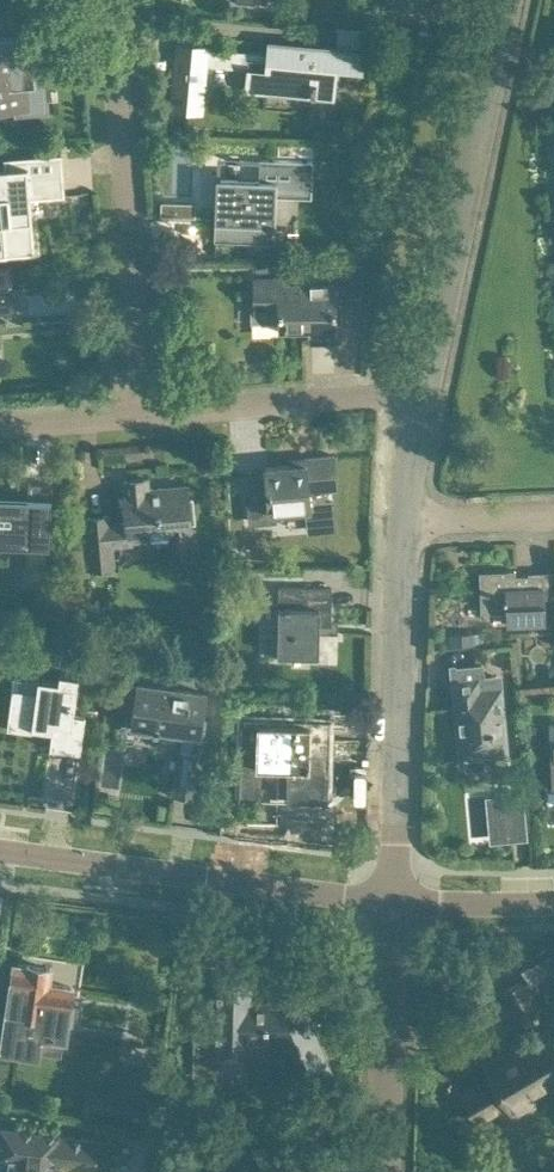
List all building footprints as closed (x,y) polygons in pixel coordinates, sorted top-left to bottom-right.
[(0,37),(2,57),(0,57),(0,110),(17,108),(17,113),(46,111),(42,63),(41,51),(41,49),(32,49),(31,35),(0,37)] [(361,70),(363,52),(269,42),(268,53),(208,47),(208,44),(176,42),(169,111),(203,113),(207,65),(273,71),(271,87),(293,89),(292,93),(316,95),(317,85),(334,86),(335,68),(361,70)] [(380,47),(368,46),(366,65),(378,66),(380,47)] [(313,143),(278,142),(278,153),(313,155),(313,143)] [(7,255),(6,248),(31,246),(28,199),(65,196),(61,154),(4,158),(5,167),(0,168),(0,256),(7,255)] [(217,221),(216,238),(273,240),(273,241),(275,242),(275,230),(277,230),(277,220),(275,220),(277,183),(297,183),(296,195),(310,196),(310,197),(312,197),(314,162),(312,162),(312,163),(263,161),(263,159),(262,159),(261,182),(219,180),(220,178),(218,178),(216,221),(217,221)] [(287,278),(254,279),(255,322),(278,321),(278,329),(309,328),(309,340),(336,340),(335,308),(331,308),(331,297),(335,297),(335,282),(287,283),(287,278)] [(251,494),(247,494),(250,523),(277,520),(276,512),(307,509),(309,532),(337,529),(334,500),(326,500),(325,488),(337,487),(334,455),(305,458),(305,464),(266,467),(266,471),(249,473),(251,494)] [(132,539),(168,536),(170,554),(195,552),(189,486),(148,490),(147,478),(124,480),(128,523),(109,524),(108,516),(87,518),(89,542),(69,544),(71,561),(89,559),(90,568),(114,565),(112,543),(132,542),(132,539)] [(26,544),(26,563),(48,564),(48,545),(51,545),(52,499),(50,499),(50,483),(28,482),(28,498),(0,497),(0,544),(26,544)] [(544,624),(543,600),(543,588),(524,589),(524,584),(527,582),(527,577),(514,577),(514,572),(478,573),(480,615),(506,614),(506,625),(544,624)] [(279,586),(278,633),(277,656),(319,657),(320,625),(331,626),(332,588),(279,586)] [(456,665),(454,665),(462,755),(466,755),(467,755),(480,754),(481,754),(510,751),(502,673),(484,675),(483,663),(456,665)] [(13,689),(8,729),(33,732),(34,727),(53,730),(51,749),(82,753),(87,716),(75,714),(80,676),(60,674),(59,682),(38,679),(37,692),(13,689)] [(137,684),(131,725),(191,733),(188,754),(180,753),(174,795),(196,798),(202,756),(196,755),(205,694),(137,684)] [(246,743),(244,798),(262,798),(263,764),(296,765),(296,798),(291,798),(291,799),(323,800),(324,751),(329,751),(330,722),(307,722),(307,728),(269,727),(270,721),(259,721),(258,743),(246,743)] [(519,810),(494,812),(496,835),(503,835),(503,841),(523,840),(519,794),(517,794),(519,810)] [(8,1012),(3,1046),(36,1051),(39,1032),(66,1036),(68,1022),(76,1023),(79,1002),(70,1000),(71,987),(47,984),(49,968),(15,964),(8,1012)] [(455,1092),(472,1122),(499,1107),(505,1120),(538,1101),(532,1089),(553,1077),(553,1036),(549,1027),(553,1026),(553,968),(530,969),(530,971),(533,970),(533,980),(522,986),(520,981),(505,990),(529,1035),(480,1062),(487,1075),(455,1092)] [(196,1007),(193,1074),(218,1075),(219,1048),(249,1049),(249,1043),(268,1043),(268,1036),(283,1036),(295,1061),(288,1064),(300,1088),(334,1070),(323,1047),(321,1047),(301,1007),(250,1005),(250,980),(219,979),(218,1008),(196,1007)] [(150,1074),(134,1072),(133,1074),(134,1074),(131,1098),(112,1095),(110,1113),(145,1117),(155,1118),(157,1098),(147,1097),(148,1095),(147,1095),(148,1089),(152,1089),(154,1077),(150,1076),(150,1074)] [(60,1165),(69,1166),(69,1168),(99,1171),(109,1171),(113,1141),(58,1134),(59,1132),(1,1125),(0,1132),(0,1157),(10,1159),(9,1171),(60,1171),(60,1165)]
